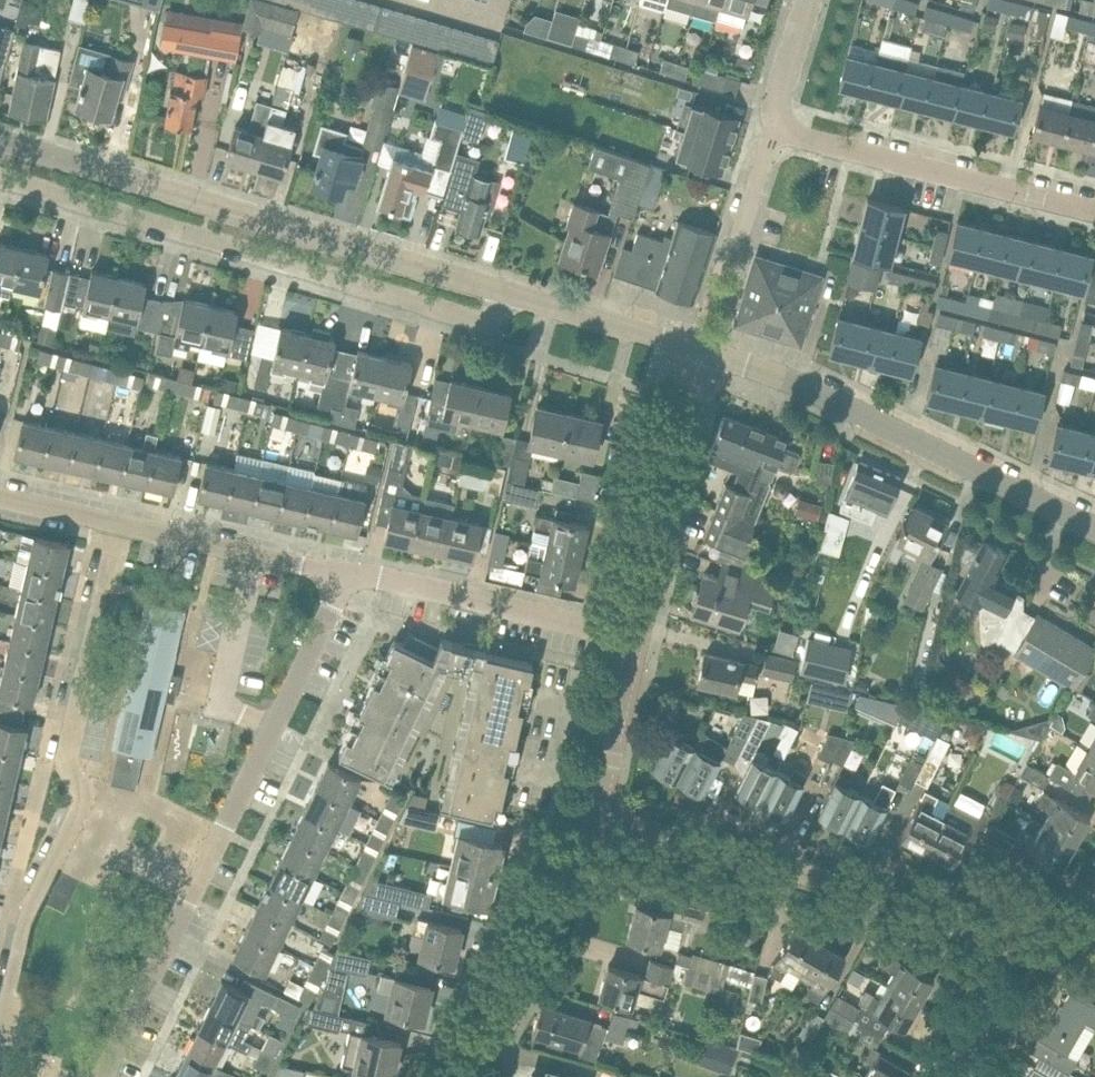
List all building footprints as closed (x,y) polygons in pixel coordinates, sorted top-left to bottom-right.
[(68,16),(85,20),(91,0),(72,0),(68,16)] [(242,27),(259,32),(262,24),(290,33),(297,8),(269,0),(248,0),(242,27)] [(303,8),(315,11),(318,0),(305,0),(303,8)] [(315,11),(327,15),(331,0),(318,0),(315,11)] [(327,15),(338,18),(344,0),(331,0),(327,15)] [(338,18),(350,22),(356,0),(344,0),(338,18)] [(362,0),(356,0),(350,22),(362,25),(369,2),(362,0)] [(639,2),(664,9),(667,0),(639,0),(639,2)] [(690,13),(694,0),(667,0),(665,5),(690,13)] [(690,13),(716,20),(722,0),(694,0),(690,13)] [(716,20),(717,17),(743,25),(750,0),(722,0),(716,20)] [(915,0),(892,0),(890,6),(914,13),(918,1),(915,0)] [(959,7),(974,10),(976,0),(961,0),(959,7)] [(1012,13),(1015,0),(988,0),(987,6),(1012,13)] [(1015,0),(1012,13),(1034,18),(1037,6),(1015,0)] [(1094,14),(1094,0),(1081,0),(1079,10),(1094,14)] [(380,6),(369,2),(362,25),(373,29),(380,6)] [(947,24),(950,11),(927,3),(923,16),(934,19),(930,31),(943,35),(947,24)] [(392,9),(380,6),(373,29),(385,32),(392,9)] [(1030,40),(1041,43),(1050,9),(1038,6),(1030,40)] [(404,13),(392,9),(385,32),(397,36),(404,13)] [(1056,10),(1050,34),(1062,37),(1063,34),(1077,37),(1079,30),(1088,32),(1091,19),(1056,10)] [(975,19),(950,11),(947,24),(971,32),(975,19)] [(415,16),(404,13),(397,36),(408,39),(415,16)] [(427,20),(415,16),(408,39),(420,43),(427,20)] [(1091,19),(1088,32),(1090,32),(1083,57),(1094,60),(1094,20),(1091,19)] [(439,23),(427,20),(420,43),(432,46),(439,23)] [(210,29),(164,21),(160,44),(235,57),(240,31),(211,26),(210,29)] [(450,27),(439,23),(432,46),(443,50),(450,27)] [(5,59),(15,29),(0,25),(0,58),(5,59)] [(462,30),(450,27),(443,50),(455,53),(462,30)] [(562,27),(558,41),(571,45),(575,31),(562,27)] [(474,34),(462,30),(455,53),(467,57),(474,34)] [(588,34),(575,31),(571,45),(583,48),(588,34)] [(480,36),(474,34),(467,57),(478,60),(485,37),(480,36)] [(497,41),(485,37),(478,60),(490,64),(497,41)] [(880,39),(878,49),(906,55),(909,45),(880,39)] [(23,42),(14,89),(9,110),(45,118),(60,50),(23,42)] [(613,42),(608,56),(621,60),(626,46),(613,42)] [(412,44),(399,90),(421,97),(435,51),(412,44)] [(638,50),(626,46),(621,60),(634,64),(638,50)] [(907,57),(879,50),(868,92),(897,99),(907,57)] [(105,71),(87,66),(76,104),(110,114),(118,87),(123,88),(130,67),(132,61),(110,54),(105,71)] [(875,62),(847,55),(839,85),(868,92),(875,62)] [(290,58),(285,56),(283,67),(276,90),(273,103),(253,166),(281,174),(291,142),(279,138),(294,88),(300,89),(306,70),(288,65),(290,58)] [(663,57),(659,71),(672,75),(676,61),(663,57)] [(936,64),(908,57),(897,100),(925,107),(936,64)] [(676,61),(672,75),(684,79),(688,65),(676,61)] [(964,71),(937,64),(926,107),(955,114),(963,84),(961,84),(964,71)] [(740,79),(702,67),(697,83),(736,94),(740,79)] [(171,89),(169,101),(165,123),(191,127),(197,94),(204,95),(207,76),(176,70),(173,89),(171,89)] [(212,97),(221,99),(227,78),(218,76),(212,97)] [(373,106),(363,142),(378,146),(397,84),(378,79),(370,105),(373,106)] [(991,91),(963,84),(955,114),(983,121),(991,91)] [(248,129),(235,125),(225,158),(253,166),(276,90),(261,85),(248,129)] [(1021,98),(992,91),(984,122),(1013,129),(1021,98)] [(686,124),(732,139),(740,113),(694,98),(686,124)] [(1061,141),(1090,149),(1094,129),(1094,105),(1072,99),(1069,110),(1061,141)] [(1040,103),(1037,112),(1032,134),(1061,141),(1069,110),(1040,103)] [(431,135),(440,138),(432,163),(449,168),(461,126),(436,119),(431,135)] [(348,131),(321,123),(313,150),(323,153),(313,184),(340,192),(345,177),(354,180),(364,147),(345,141),(348,131)] [(522,161),(531,128),(513,123),(504,156),(522,161)] [(724,166),(732,139),(686,124),(677,151),(724,166)] [(1050,140),(1019,137),(1017,156),(1048,160),(1050,140)] [(620,176),(609,208),(618,211),(632,216),(650,162),(595,144),(588,166),(620,176)] [(378,204),(390,207),(408,212),(416,188),(424,190),(431,168),(393,156),(378,204)] [(650,162),(638,201),(654,206),(666,167),(650,162)] [(431,168),(424,190),(442,195),(449,168),(432,163),(431,168)] [(463,168),(457,189),(452,206),(460,208),(456,225),(480,233),(485,215),(488,216),(492,200),(486,198),(492,179),(473,174),(474,172),(463,168)] [(903,207),(868,198),(861,226),(896,235),(903,207)] [(567,220),(571,222),(560,256),(580,262),(579,264),(585,265),(585,264),(596,268),(607,234),(610,235),(618,211),(609,208),(608,211),(574,200),(567,220)] [(717,233),(677,220),(672,236),(655,288),(694,301),(717,233)] [(984,227),(957,221),(949,255),(975,262),(984,227)] [(896,235),(861,226),(854,253),(889,262),(896,235)] [(1011,234),(984,227),(975,262),(1002,269),(1011,234)] [(936,228),(932,243),(944,246),(948,230),(936,228)] [(655,288),(672,236),(665,234),(663,240),(638,231),(631,249),(623,246),(614,273),(655,288)] [(1038,241),(1011,234),(1002,269),(1029,276),(1038,241)] [(1065,248),(1038,241),(1029,276),(1056,282),(1065,248)] [(9,296),(12,284),(20,247),(0,242),(0,294),(9,296)] [(944,246),(932,244),(928,259),(940,262),(944,246)] [(48,253),(20,247),(12,284),(24,286),(22,293),(36,296),(35,302),(45,304),(43,310),(61,314),(62,309),(63,303),(69,277),(50,273),(47,284),(41,283),(48,253)] [(1091,254),(1065,248),(1056,282),(1083,289),(1091,254)] [(800,343),(821,275),(755,255),(734,323),(800,343)] [(882,267),(853,259),(844,294),(851,296),(858,292),(860,285),(876,289),(882,267)] [(907,272),(890,268),(887,281),(904,285),(907,272)] [(90,277),(70,272),(63,303),(76,306),(83,307),(82,313),(97,316),(98,310),(108,313),(117,275),(92,269),(90,277)] [(936,280),(907,272),(904,285),(933,292),(936,280)] [(117,275),(108,313),(120,315),(119,322),(154,330),(161,300),(142,295),(146,282),(117,275)] [(1091,283),(1087,300),(1094,302),(1094,284),(1091,283)] [(1016,296),(997,291),(993,306),(990,318),(1017,325),(1026,289),(1018,287),(1016,296)] [(1026,289),(1017,325),(1043,332),(1046,320),(1031,316),(1033,307),(1022,304),(1026,289)] [(963,311),(966,299),(939,293),(936,305),(963,311)] [(182,304),(161,300),(154,330),(163,332),(158,354),(168,356),(172,341),(188,345),(189,339),(201,342),(210,303),(183,297),(182,304)] [(990,318),(993,306),(966,299),(963,311),(990,318)] [(61,314),(58,326),(71,329),(76,306),(63,303),(62,309),(61,314)] [(237,310),(210,303),(201,342),(212,344),(211,350),(246,358),(253,328),(234,323),(237,310)] [(936,323),(972,332),(975,320),(940,311),(936,323)] [(865,323),(838,316),(830,350),(857,357),(865,323)] [(1062,324),(1046,320),(1043,332),(1059,336),(1062,324)] [(1092,323),(1081,320),(1077,336),(1088,339),(1092,323)] [(893,329),(865,323),(857,357),(884,364),(893,329)] [(1002,327),(986,323),(983,334),(999,338),(1002,327)] [(262,353),(257,375),(254,386),(265,389),(270,370),(284,373),(285,367),(297,370),(307,332),(281,326),(274,356),(262,353)] [(1018,331),(1002,327),(999,338),(1015,343),(1018,331)] [(920,336),(893,329),(884,364),(911,371),(920,336)] [(18,349),(22,336),(0,330),(0,344),(18,349)] [(334,339),(307,332),(297,370),(311,373),(309,380),(323,383),(318,405),(330,407),(337,375),(326,372),(334,339)] [(1056,341),(1029,334),(1026,345),(1053,352),(1056,341)] [(1088,339),(1077,336),(1070,363),(1082,366),(1088,339)] [(65,355),(40,348),(36,360),(62,367),(65,355)] [(351,378),(337,375),(330,407),(331,408),(329,419),(333,420),(346,423),(349,410),(342,408),(346,393),(361,397),(362,391),(375,394),(384,356),(357,350),(351,378)] [(91,362),(65,355),(62,367),(88,374),(91,362)] [(411,362),(384,356),(375,394),(388,397),(386,402),(400,405),(395,424),(409,427),(417,394),(405,391),(411,362)] [(117,368),(91,362),(88,374),(114,380),(117,368)] [(935,363),(932,376),(927,398),(954,405),(962,370),(935,363)] [(144,375),(117,368),(114,380),(140,387),(144,375)] [(1077,372),(1064,369),(1060,383),(1074,386),(1077,372)] [(989,377),(962,370),(954,405),(980,411),(989,377)] [(152,371),(149,383),(175,390),(178,378),(152,371)] [(1016,384),(989,377),(980,411),(1007,418),(1016,384)] [(204,385),(178,378),(175,390),(201,397),(204,385)] [(431,398),(427,417),(421,445),(434,448),(439,427),(456,431),(459,418),(472,421),(480,385),(451,378),(446,401),(431,398)] [(1043,390),(1016,384),(1007,418),(1034,425),(1043,390)] [(510,391),(480,385),(472,421),(502,428),(510,391)] [(248,397),(217,388),(214,401),(245,409),(248,397)] [(269,403),(248,397),(245,409),(266,415),(269,403)] [(537,405),(532,427),(530,439),(515,436),(508,463),(510,463),(506,479),(524,483),(533,443),(559,449),(567,412),(537,405)] [(274,410),(271,423),(297,430),(300,417),(274,410)] [(600,419),(567,412),(559,449),(592,457),(600,419)] [(742,439),(748,423),(724,413),(710,447),(755,465),(758,459),(756,458),(761,447),(742,439)] [(323,436),(326,424),(300,417),(297,430),(323,436)] [(15,454),(41,460),(49,425),(23,419),(15,454)] [(1049,457),(1076,464),(1085,429),(1057,422),(1049,457)] [(787,438),(748,423),(742,439),(761,447),(756,458),(758,459),(755,465),(745,491),(750,493),(742,515),(755,521),(764,499),(770,483),(769,479),(763,477),(768,464),(776,467),(776,466),(790,471),(794,469),(799,456),(797,452),(784,447),(787,438)] [(323,436),(348,444),(352,431),(326,424),(323,436)] [(75,431),(49,425),(41,460),(67,466),(75,431)] [(1085,429),(1076,464),(1094,469),(1094,432),(1085,429)] [(101,437),(75,431),(67,466),(93,472),(101,437)] [(378,438),(352,431),(348,444),(374,451),(378,438)] [(497,460),(508,463),(515,436),(503,433),(497,460)] [(128,443),(101,437),(93,472),(119,478),(128,443)] [(382,492),(377,513),(389,516),(384,538),(412,545),(420,509),(423,500),(396,494),(408,440),(395,437),(382,492)] [(154,449),(128,443),(119,478),(146,484),(154,449)] [(454,452),(435,448),(433,461),(451,464),(454,452)] [(180,455),(154,449),(146,484),(172,490),(180,455)] [(231,467),(223,502),(250,508),(258,473),(261,458),(238,452),(234,468),(231,467)] [(258,473),(250,508),(275,514),(283,479),(287,464),(261,458),(258,473)] [(206,461),(198,496),(223,502),(231,467),(206,461)] [(859,461),(851,482),(841,508),(863,517),(867,506),(885,514),(900,478),(859,461)] [(283,479),(275,514),(301,520),(309,485),(311,485),(314,470),(287,464),(283,479)] [(485,491),(499,494),(505,467),(491,464),(485,491)] [(582,469),(576,495),(593,499),(599,473),(582,469)] [(336,491),(328,526),(356,533),(364,497),(368,482),(339,476),(336,491)] [(524,483),(506,479),(506,480),(505,480),(501,498),(537,506),(541,488),(524,484),(524,483)] [(745,491),(725,483),(703,537),(742,552),(755,521),(742,515),(750,493),(745,491)] [(309,485),(301,520),(328,526),(336,491),(311,485),(309,485)] [(420,509),(412,545),(440,551),(446,528),(449,515),(452,503),(423,496),(423,500),(420,509)] [(914,505),(904,525),(897,539),(929,555),(946,521),(914,505)] [(851,516),(828,508),(824,527),(845,534),(851,516)] [(534,528),(531,542),(546,545),(581,554),(587,524),(566,519),(537,513),(533,528),(534,528)] [(446,528),(440,551),(472,559),(477,537),(480,523),(449,515),(446,528)] [(508,533),(493,530),(486,562),(501,565),(508,533)] [(68,543),(34,536),(28,562),(63,570),(69,543),(68,543)] [(1007,552),(983,540),(957,592),(981,604),(982,639),(985,644),(996,644),(1000,640),(1016,649),(1035,616),(1022,608),(1023,595),(1016,589),(995,578),(1007,552)] [(528,556),(524,570),(574,582),(581,554),(546,545),(531,542),(528,556)] [(820,547),(807,602),(822,606),(834,550),(820,547)] [(944,570),(926,561),(906,601),(924,610),(944,570)] [(63,570),(28,562),(22,588),(57,596),(63,570)] [(773,577),(732,564),(727,578),(721,578),(704,573),(692,611),(736,625),(747,592),(767,598),(773,577)] [(57,596),(22,588),(16,614),(51,622),(57,596)] [(174,701),(180,674),(171,672),(186,609),(146,600),(112,746),(118,748),(110,783),(135,788),(143,754),(152,756),(165,699),(174,701)] [(51,622),(16,614),(10,640),(45,648),(51,622)] [(1094,648),(1037,614),(1016,649),(1014,652),(1072,686),(1094,648)] [(438,646),(409,632),(403,643),(394,639),(386,655),(391,658),(379,682),(374,679),(358,711),(364,714),(352,738),(347,735),(339,752),(392,778),(392,776),(384,772),(437,661),(466,669),(466,668),(468,660),(475,661),(475,663),(479,664),(448,804),(440,802),(440,803),(492,815),(495,801),(500,802),(508,768),(503,767),(509,740),(514,742),(522,707),(517,706),(523,679),(528,681),(532,663),(485,652),(486,649),(443,639),(442,638),(438,646)] [(846,680),(850,649),(808,639),(801,669),(846,680)] [(45,648),(10,640),(4,666),(39,674),(45,648)] [(705,652),(698,682),(733,690),(735,685),(751,690),(757,664),(705,652)] [(765,653),(761,672),(790,678),(791,676),(789,675),(793,658),(765,653)] [(4,666),(0,685),(0,707),(23,713),(27,699),(33,701),(39,674),(4,666)] [(811,680),(807,699),(821,702),(825,684),(811,680)] [(20,726),(23,713),(0,707),(0,749),(20,754),(27,727),(20,726)] [(757,715),(747,736),(759,742),(771,718),(757,715)] [(651,767),(677,779),(695,744),(682,737),(685,731),(673,725),(651,767)] [(786,725),(777,752),(786,755),(795,728),(786,725)] [(1003,727),(992,743),(1020,763),(1031,747),(1003,727)] [(695,744),(677,779),(703,793),(725,750),(718,746),(720,742),(703,729),(695,744)] [(842,735),(828,731),(816,753),(829,761),(831,758),(842,735)] [(856,739),(842,735),(831,758),(843,765),(856,739)] [(936,735),(927,754),(922,763),(910,756),(898,780),(910,787),(914,779),(915,779),(937,735),(936,735)] [(949,741),(937,735),(915,779),(927,785),(949,741)] [(1088,746),(1075,769),(1059,760),(1049,776),(1088,799),(1094,787),(1094,750),(1088,746)] [(756,748),(745,770),(734,790),(760,803),(778,768),(764,760),(768,753),(756,748)] [(0,749),(0,776),(14,780),(20,754),(0,749)] [(360,778),(328,762),(316,787),(348,803),(360,778)] [(1049,776),(1026,762),(1019,775),(1042,788),(1049,776)] [(790,774),(778,768),(760,803),(786,816),(808,774),(794,767),(790,774)] [(839,771),(835,779),(817,813),(844,827),(861,792),(847,785),(851,777),(839,771)] [(0,776),(0,804),(8,806),(14,780),(0,776)] [(861,792),(844,827),(869,840),(895,788),(882,781),(873,798),(861,792)] [(348,803),(316,787),(304,811),(336,827),(348,803)] [(939,795),(925,788),(900,837),(927,850),(951,802),(939,796),(939,795)] [(951,802),(927,850),(952,863),(966,835),(977,840),(989,816),(994,819),(1006,795),(994,789),(984,808),(980,806),(976,815),(951,802)] [(1050,809),(1042,822),(1076,842),(1090,818),(1043,790),(1037,801),(1050,809)] [(390,793),(379,817),(391,823),(402,799),(390,793)] [(353,827),(361,808),(350,803),(342,823),(353,827)] [(0,804),(0,832),(2,832),(8,806),(0,804)] [(425,809),(407,805),(401,818),(436,827),(439,813),(425,809)] [(336,827),(304,811),(292,835),(324,851),(336,827)] [(379,848),(391,823),(379,817),(367,842),(379,848)] [(1076,842),(1042,822),(1034,836),(1021,829),(1014,840),(1061,867),(1076,842)] [(988,827),(981,839),(1004,852),(1011,841),(988,827)] [(502,844),(453,833),(450,848),(459,850),(456,865),(452,864),(452,865),(495,874),(502,844)] [(324,851),(292,835),(281,858),(313,874),(324,851)] [(379,848),(367,842),(355,866),(367,872),(379,848)] [(313,874),(281,858),(269,882),(301,898),(313,874)] [(449,879),(439,877),(435,893),(484,904),(491,874),(495,875),(495,874),(452,865),(449,879)] [(367,872),(355,866),(343,889),(355,895),(343,919),(344,919),(367,872)] [(371,878),(365,891),(408,901),(411,888),(371,878)] [(301,898),(269,882),(257,906),(289,922),(301,898)] [(355,895),(343,889),(332,913),(343,919),(355,895)] [(400,901),(365,891),(356,910),(396,919),(400,901)] [(627,937),(649,943),(659,946),(659,943),(677,948),(685,918),(712,925),(718,904),(679,894),(673,914),(636,903),(627,937)] [(289,922),(257,906),(245,931),(277,947),(289,922)] [(343,919),(332,913),(320,938),(332,944),(344,919),(343,919)] [(453,963),(462,928),(415,917),(412,931),(423,933),(418,954),(453,963)] [(900,931),(875,924),(871,937),(897,944),(900,931)] [(795,925),(784,944),(768,971),(779,978),(787,964),(801,972),(820,940),(795,925)] [(277,947),(245,931),(233,955),(266,971),(277,947)] [(845,954),(820,940),(801,972),(813,980),(805,993),(818,1001),(845,954)] [(324,970),(327,964),(333,952),(323,946),(314,965),(324,970)] [(367,975),(371,958),(336,949),(327,964),(367,975)] [(691,954),(679,951),(676,962),(687,966),(750,984),(753,972),(692,951),(691,954)] [(887,951),(880,964),(893,972),(886,984),(919,1004),(934,978),(887,951)] [(608,965),(599,995),(620,1001),(629,1004),(631,1005),(636,988),(663,996),(673,966),(671,965),(650,959),(645,976),(608,965)] [(326,972),(313,965),(298,998),(312,1005),(320,986),(326,972)] [(687,966),(682,981),(720,993),(723,984),(725,978),(687,966)] [(766,975),(753,972),(750,984),(747,998),(760,1001),(766,975)] [(430,984),(380,973),(377,989),(386,991),(381,1010),(422,1019),(430,984)] [(222,979),(210,1004),(251,1024),(259,1028),(264,1017),(256,1013),(262,1000),(272,1004),(271,1006),(284,1012),(287,1013),(295,1018),(301,1006),(264,987),(244,978),(239,987),(222,979)] [(1094,982),(1086,996),(1094,1001),(1094,983),(1094,982)] [(919,1004),(886,984),(879,996),(866,988),(859,1001),(904,1028),(919,1004)] [(1068,1070),(1075,1058),(1065,1053),(1083,1023),(1094,1030),(1094,1002),(1086,996),(1069,985),(1032,1049),(1068,1070)] [(312,1005),(311,1007),(337,1013),(342,992),(320,986),(312,1005)] [(860,1008),(837,994),(830,1005),(854,1019),(860,1008)] [(590,1018),(541,1003),(532,1032),(580,1047),(579,1053),(595,1059),(606,1025),(589,1020),(590,1018)] [(210,1004),(198,1028),(215,1037),(224,1041),(224,1040),(247,1052),(252,1042),(244,1038),(251,1024),(210,1004)] [(830,1005),(824,1015),(824,1016),(847,1030),(854,1019),(830,1005)] [(813,1008),(799,1031),(810,1038),(824,1016),(824,1015),(813,1008)] [(284,1012),(277,1024),(289,1030),(295,1018),(287,1013),(284,1012)] [(638,1020),(613,1013),(606,1038),(624,1043),(628,1031),(635,1033),(638,1020)] [(224,1041),(198,1028),(186,1052),(212,1065),(224,1041)] [(348,1029),(340,1064),(391,1076),(399,1042),(348,1029)] [(739,1032),(738,1037),(736,1046),(754,1051),(762,1038),(739,1032)] [(738,1048),(706,1038),(698,1063),(729,1073),(738,1048)] [(864,1074),(869,1076),(908,1076),(913,1069),(871,1045),(864,1056),(871,1061),(864,1074)] [(257,1056),(257,1057),(272,1065),(277,1056),(262,1048),(257,1056)] [(743,1050),(741,1058),(751,1061),(754,1053),(743,1050)] [(212,1065),(186,1052),(174,1076),(176,1076),(225,1076),(227,1072),(212,1065)] [(272,1065),(257,1057),(253,1066),(268,1073),(272,1065)] [(1021,1060),(1011,1076),(1024,1076),(1030,1066),(1021,1060)] [(273,1076),(303,1076),(305,1070),(280,1064),(273,1076)] [(580,1074),(546,1066),(543,1076),(580,1076),(580,1074)] [(1034,1067),(1028,1076),(1051,1076),(1034,1067)] [(1062,1068),(1057,1076),(1078,1076),(1062,1068)]
